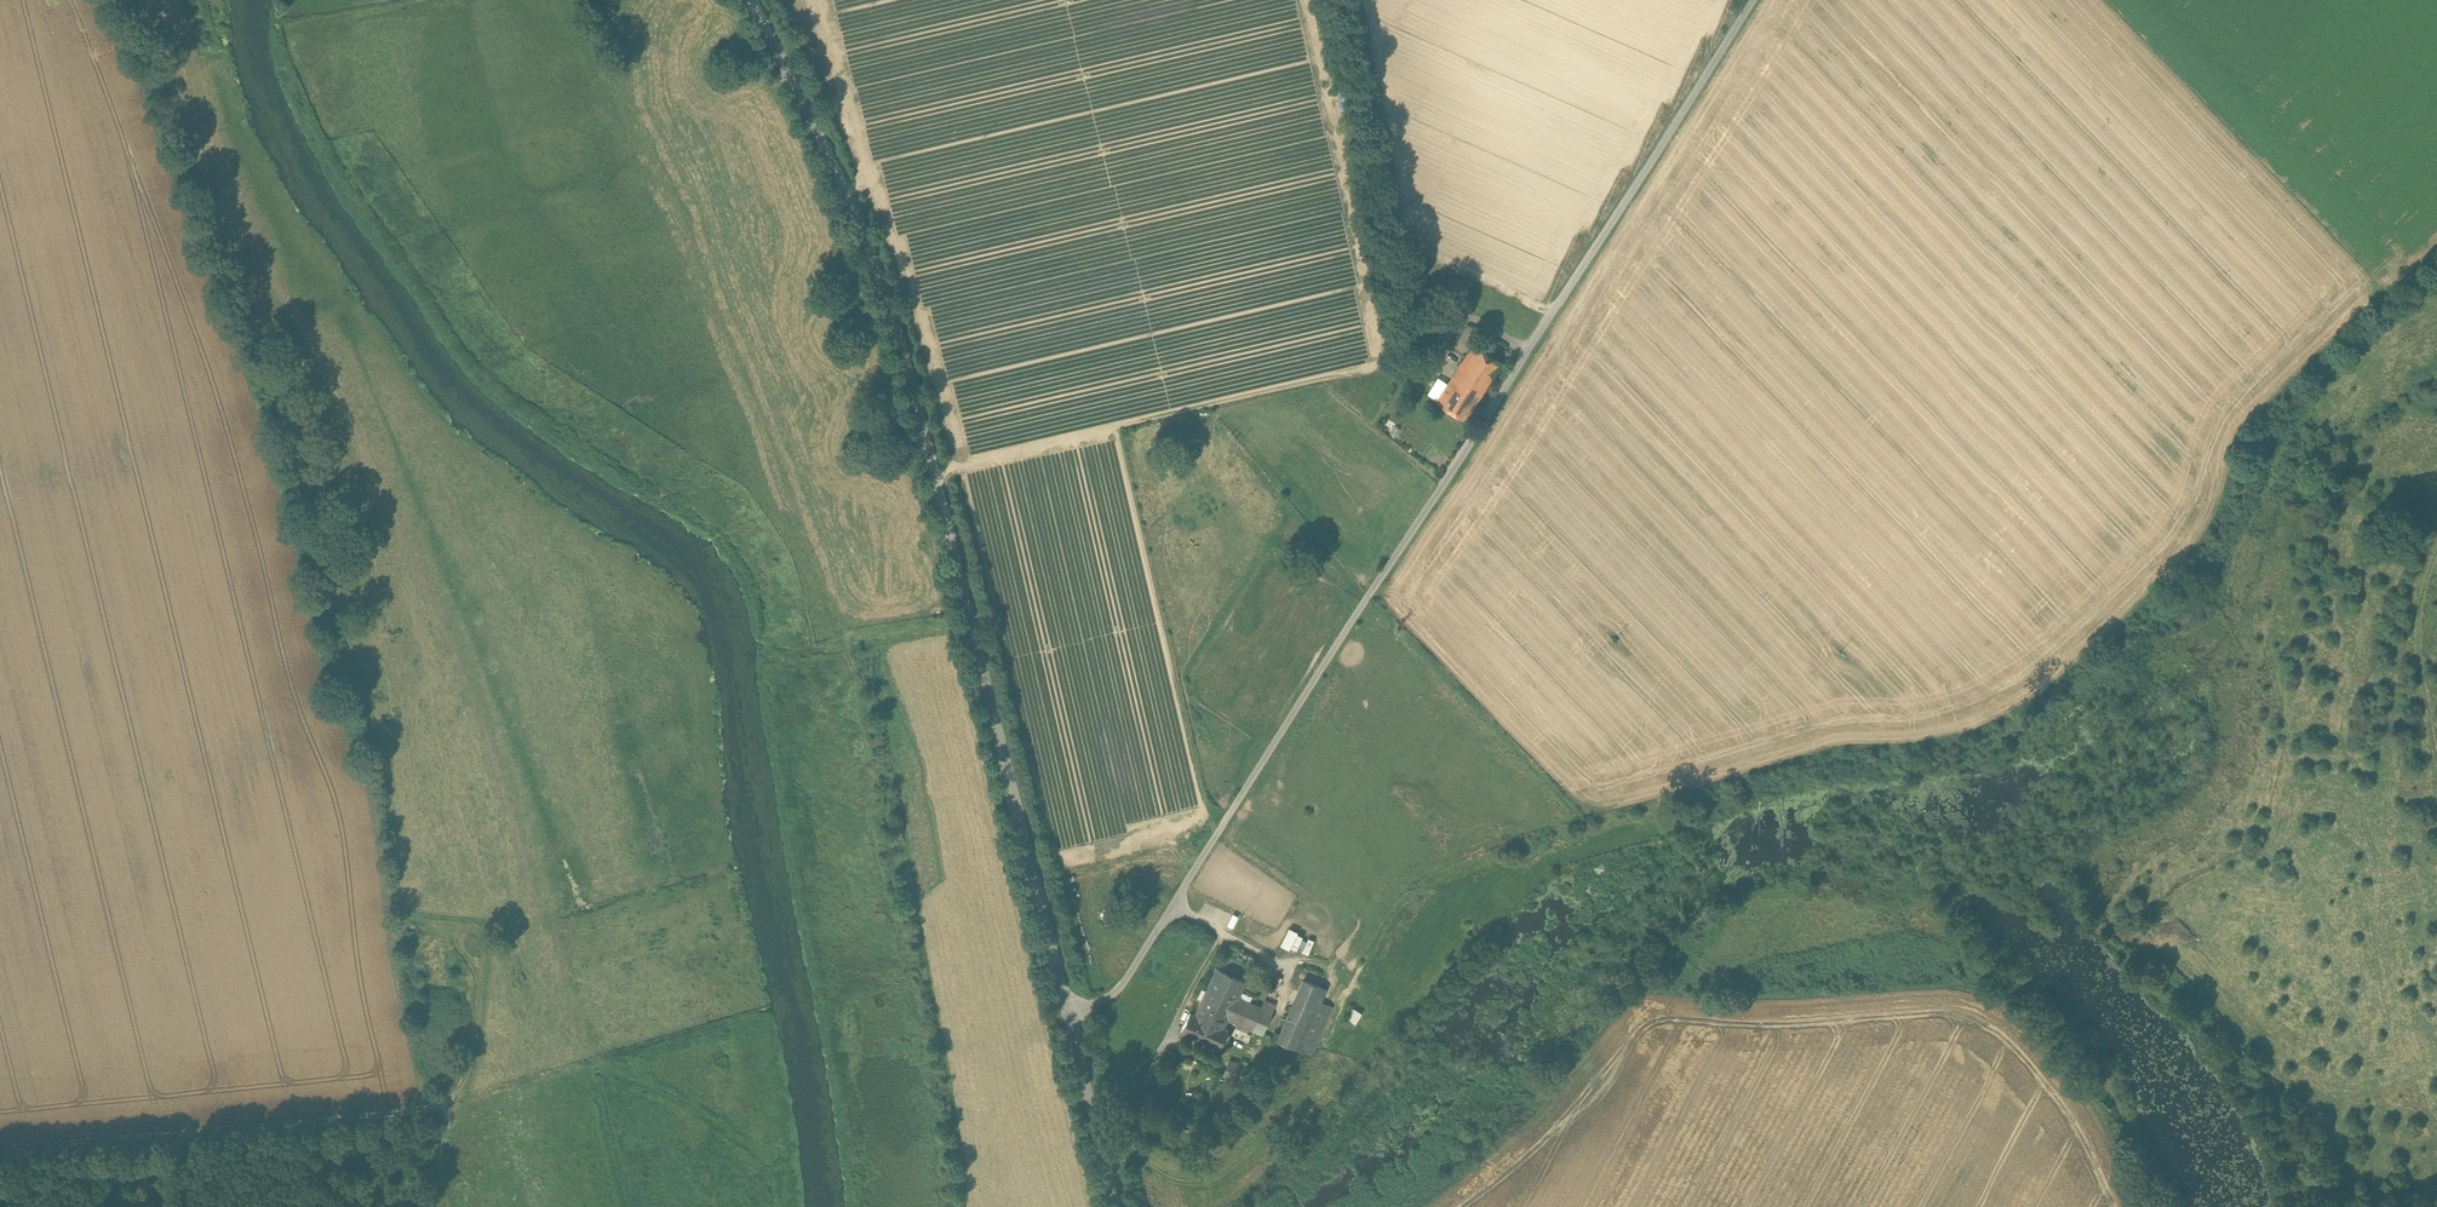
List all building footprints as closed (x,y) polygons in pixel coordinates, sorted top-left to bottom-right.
[(1473,340),(1437,397),(1465,416),(1502,358),(1473,340)] [(1291,925),(1284,941),(1310,953),(1317,937),(1291,925)] [(1245,980),(1217,967),(1209,983),(1238,996),(1245,980)] [(1303,977),(1278,1037),(1300,1047),(1321,999),(1326,987),(1303,977)] [(1238,996),(1209,983),(1200,1002),(1229,1014),(1238,996)] [(1272,1010),(1238,996),(1229,1014),(1228,1016),(1228,1017),(1263,1031),(1272,1010)] [(1321,999),(1300,1047),(1311,1051),(1331,1003),(1321,999)] [(1229,1014),(1200,1002),(1195,1013),(1190,1011),(1181,1029),(1219,1046),(1228,1027),(1224,1026),(1228,1017),(1228,1016),(1229,1014)] [(1348,1017),(1358,1021),(1363,1010),(1353,1005),(1348,1017)] [(1254,1067),(1230,1058),(1224,1073),(1249,1082),(1254,1067)]
